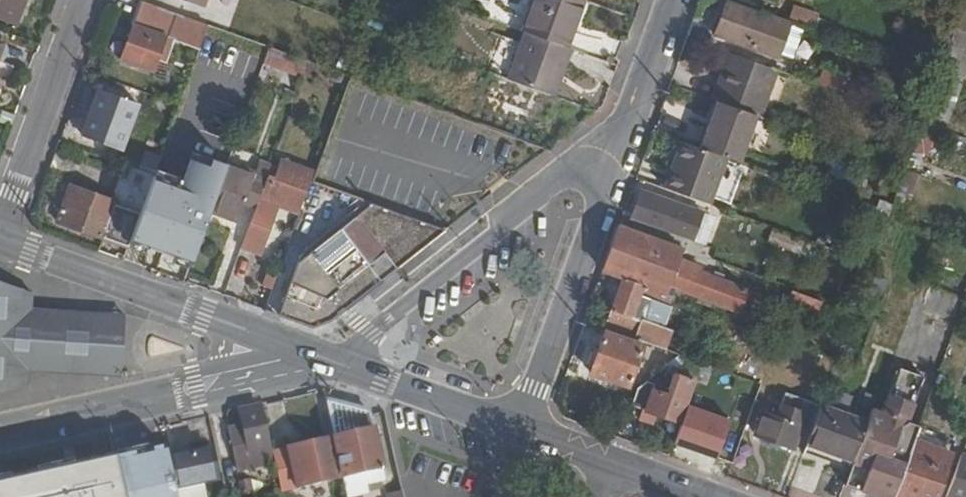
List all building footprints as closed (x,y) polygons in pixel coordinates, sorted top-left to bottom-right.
[(20,22),(28,0),(0,0),(0,15),(20,22)] [(205,45),(213,22),(153,0),(146,0),(125,57),(159,69),(164,53),(171,55),(178,35),(205,45)] [(587,0),(539,0),(529,30),(571,46),(587,0)] [(794,19),(767,9),(765,14),(731,2),(718,32),(782,56),(796,20),(794,19)] [(794,19),(796,20),(825,30),(830,16),(799,4),(794,19)] [(960,26),(944,73),(953,76),(963,80),(965,81),(965,28),(960,26)] [(565,73),(575,47),(571,46),(529,30),(526,40),(506,33),(493,69),(505,74),(548,89),(553,91),(561,71),(565,73)] [(851,40),(861,43),(863,37),(854,33),(851,40)] [(9,46),(0,43),(0,69),(9,46)] [(269,58),(308,73),(314,59),(274,44),(269,58)] [(732,51),(728,49),(722,65),(726,66),(732,51)] [(721,81),(715,98),(721,100),(762,114),(766,116),(782,69),(732,51),(726,66),(731,68),(725,83),(721,81)] [(731,68),(726,66),(721,81),(725,83),(731,68)] [(825,84),(863,98),(868,80),(831,68),(825,84)] [(556,92),(558,93),(565,73),(561,71),(553,91),(556,92)] [(944,73),(926,120),(940,125),(950,129),(965,87),(965,81),(963,80),(953,76),(944,73)] [(104,88),(94,113),(133,127),(142,102),(104,88)] [(762,114),(721,100),(704,146),(731,156),(745,161),(762,114)] [(133,127),(94,113),(88,131),(126,146),(133,127)] [(940,125),(926,120),(916,148),(930,153),(940,125)] [(704,146),(685,139),(668,186),(714,203),(731,156),(704,146)] [(192,264),(224,165),(193,154),(182,181),(158,173),(146,208),(133,243),(192,264)] [(260,172),(250,198),(262,203),(271,176),(277,161),(265,157),(260,172)] [(304,213),(317,178),(319,171),(284,159),(278,178),(271,176),(262,203),(247,244),(266,251),(283,205),(304,213)] [(925,160),(903,170),(916,173),(920,175),(925,160)] [(65,217),(133,243),(146,208),(158,173),(127,161),(114,195),(78,182),(65,217)] [(226,177),(216,205),(244,215),(250,198),(260,172),(231,162),(226,177)] [(916,173),(903,170),(895,193),(907,197),(916,173)] [(646,188),(635,218),(696,240),(707,210),(646,188)] [(330,319),(453,227),(377,199),(301,259),(281,312),(315,323),(330,319)] [(685,246),(623,223),(608,267),(626,273),(647,281),(670,289),(672,283),(742,308),(760,293),(748,288),(748,286),(704,270),(705,266),(681,259),(685,246)] [(802,253),(807,238),(777,226),(771,241),(802,253)] [(267,284),(276,287),(283,268),(274,265),(267,284)] [(647,281),(626,273),(609,324),(669,346),(674,329),(635,314),(642,293),(647,281)] [(795,310),(802,291),(774,281),(768,299),(795,310)] [(125,319),(32,312),(32,294),(0,283),(0,394),(26,387),(28,370),(121,377),(125,319)] [(647,342),(608,328),(593,368),(632,382),(647,342)] [(867,421),(850,467),(869,474),(897,484),(913,438),(923,410),(912,405),(927,361),(903,352),(887,397),(876,394),(867,421)] [(644,385),(630,403),(680,420),(696,379),(674,371),(666,391),(654,387),(660,371),(644,385)] [(755,432),(803,450),(819,403),(786,391),(776,417),(762,412),(755,432)] [(370,410),(326,401),(332,444),(275,456),(283,494),(345,481),(346,496),(369,491),(368,481),(381,478),(370,410)] [(819,403),(803,450),(850,467),(867,421),(819,403)] [(272,469),(259,411),(242,416),(244,431),(230,434),(239,476),(272,469)] [(897,484),(892,496),(934,496),(950,451),(913,438),(897,484)] [(116,462),(123,496),(175,496),(173,492),(167,463),(164,452),(116,462)] [(215,453),(167,463),(173,492),(199,487),(220,483),(215,453)] [(945,496),(948,496),(965,496),(965,456),(961,454),(945,496)] [(89,469),(46,477),(50,491),(51,496),(95,496),(89,469)] [(869,474),(862,495),(867,496),(892,496),(897,484),(869,474)] [(173,492),(175,496),(201,496),(199,487),(173,492)]
